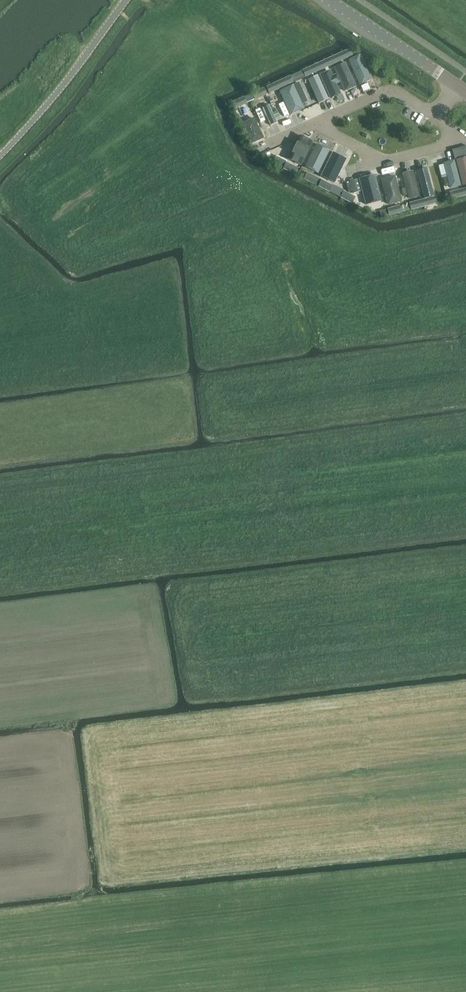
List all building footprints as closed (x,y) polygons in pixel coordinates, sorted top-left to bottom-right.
[(315,66),(303,71),(305,77),(353,55),(350,49),(338,55),(327,60),(315,66)] [(360,55),(349,60),(360,85),(371,80),(360,55)] [(346,63),(334,68),(345,91),(356,86),(346,63)] [(330,71),(321,76),(331,98),(338,95),(339,93),(339,92),(335,83),(335,82),(338,81),(339,83),(339,82),(336,75),(333,77),(330,71)] [(318,76),(309,80),(319,103),(328,99),(318,76)] [(279,82),(267,87),(269,93),(293,82),(290,77),(279,82)] [(294,85),(280,92),(291,115),(305,109),(294,85)] [(264,89),(252,94),(255,99),(267,94),(265,88),(264,89)] [(245,97),(233,103),(235,109),(247,103),(245,97)] [(269,106),(263,108),(272,126),(277,123),(269,106)] [(256,120),(253,114),(240,120),(251,143),(264,137),(258,125),(261,123),(259,119),(256,120)] [(292,152),(289,159),(301,165),(312,142),(300,136),(295,146),(292,152)] [(318,145),(306,167),(317,173),(329,151),(318,145)] [(333,153),(322,176),(334,183),(346,159),(333,153)] [(457,160),(463,186),(465,185),(465,158),(458,160),(457,160)] [(448,178),(444,179),(446,185),(450,184),(451,188),(460,185),(454,161),(445,164),(448,178)] [(284,168),(283,169),(295,174),(298,169),(286,163),(285,166),(284,168)] [(426,168),(417,171),(424,194),(432,192),(426,168)] [(407,189),(403,190),(404,196),(409,195),(409,198),(419,196),(412,172),(403,175),(407,189)] [(307,173),(304,179),(316,185),(319,179),(307,173)] [(375,175),(360,179),(367,205),(381,201),(375,175)] [(395,177),(382,180),(388,204),(401,201),(395,177)] [(351,184),(347,185),(349,192),(353,190),(354,193),(362,191),(359,179),(350,181),(351,184)] [(321,180),(319,186),(330,192),(333,186),(321,180)] [(450,193),(452,199),(464,196),(465,195),(465,189),(450,193)] [(344,192),(341,197),(353,203),(355,198),(344,192)] [(435,197),(409,204),(411,210),(424,206),(436,203),(435,197)] [(400,206),(388,210),(389,215),(389,216),(402,212),(400,206)]
